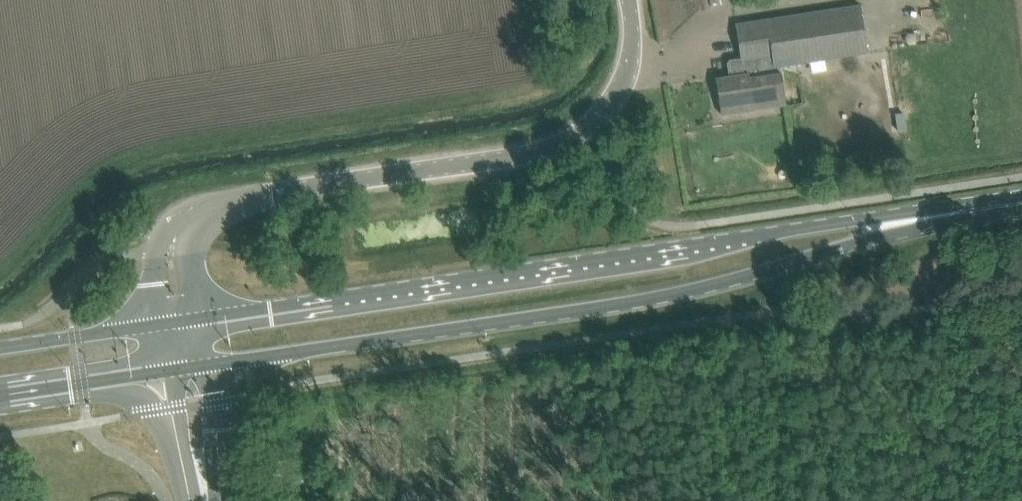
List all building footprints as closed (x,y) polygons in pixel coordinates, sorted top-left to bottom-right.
[(722,114),(784,104),(787,104),(781,65),(868,52),(861,5),(736,24),(741,58),(731,59),(728,63),(729,76),(716,78),(722,114)] [(276,458),(276,472),(286,473),(286,458),(276,458)]
